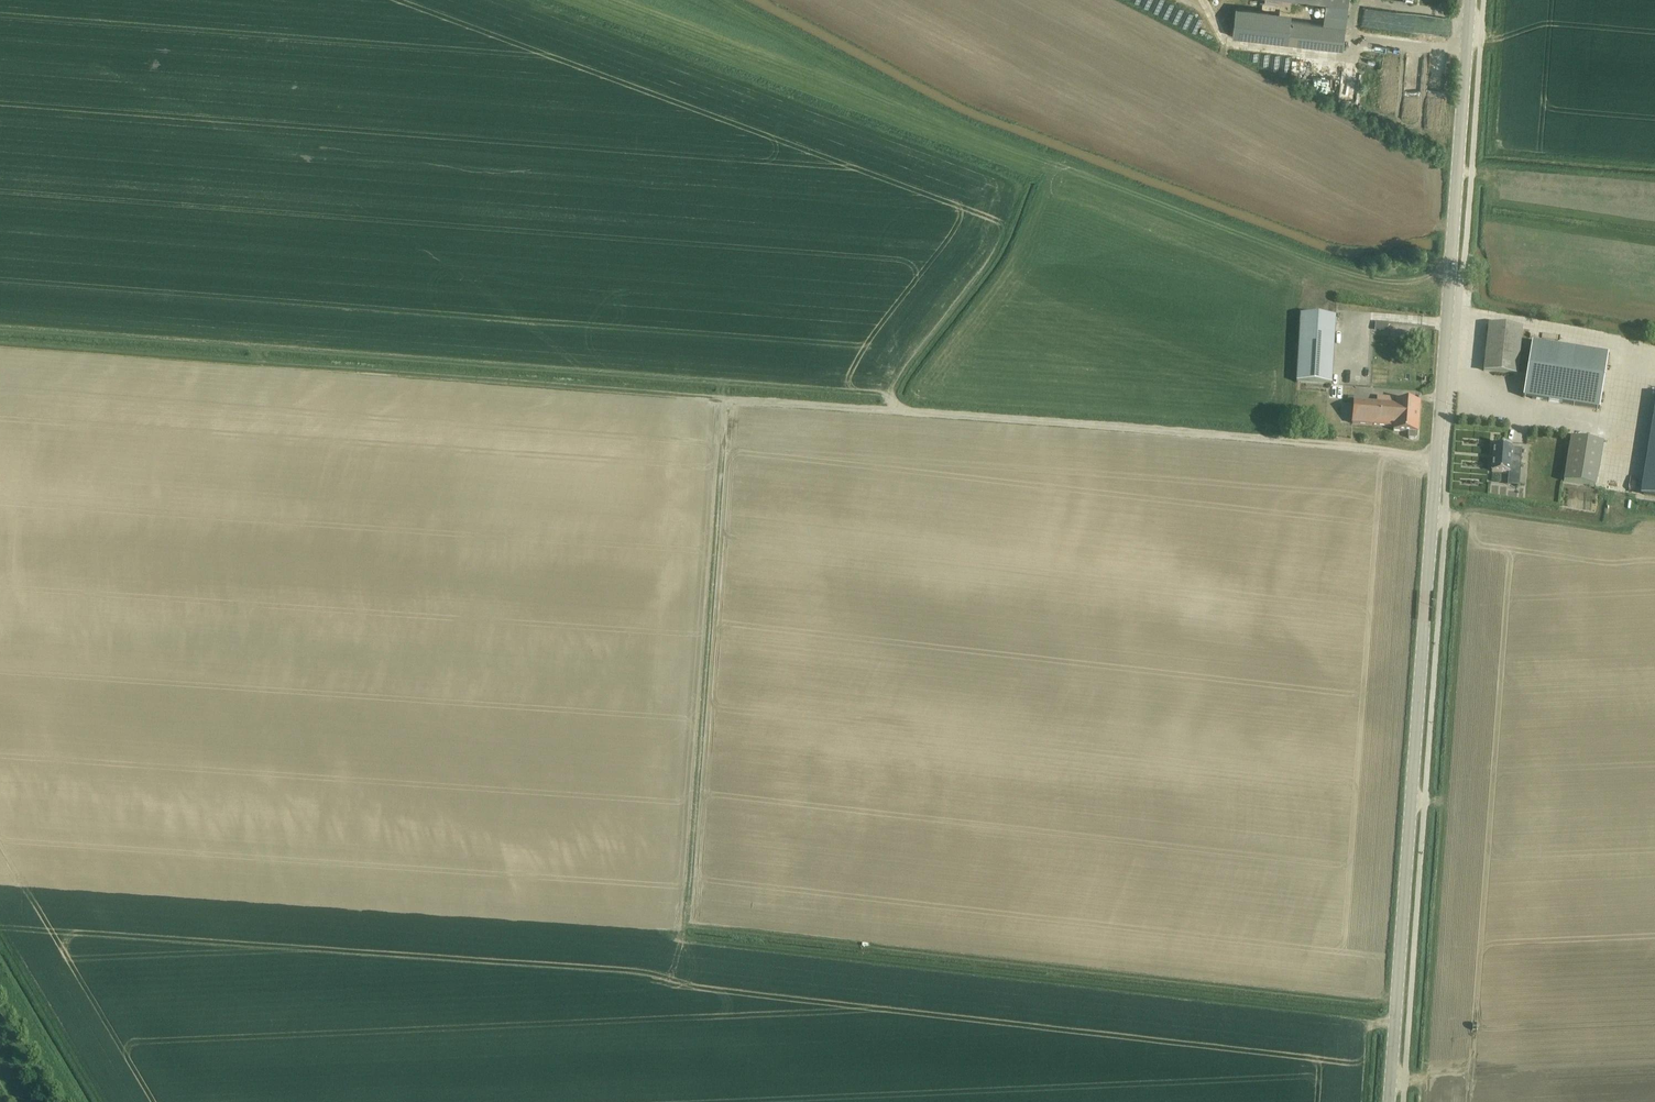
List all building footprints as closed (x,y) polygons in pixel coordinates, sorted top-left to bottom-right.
[(1293,0),(1326,3),(1323,24),(1291,20),(1291,14),(1235,8),(1232,37),(1343,49),(1345,26),(1348,6),(1348,0),(1293,0)] [(1341,92),(1357,93),(1358,74),(1342,73),(1341,92)] [(1334,93),(1336,76),(1328,75),(1326,92),(1334,93)] [(1297,383),(1332,385),(1336,317),(1301,315),(1297,383)] [(1374,318),(1373,329),(1387,329),(1388,319),(1374,318)] [(1484,371),(1517,375),(1522,330),(1488,326),(1484,371)] [(1523,398),(1599,410),(1608,355),(1532,343),(1523,398)] [(1353,402),(1352,424),(1394,427),(1393,431),(1408,432),(1408,438),(1409,439),(1416,440),(1417,438),(1417,433),(1420,402),(1395,401),(1395,405),(1353,402)] [(1642,496),(1654,498),(1654,416),(1642,496)] [(1597,487),(1604,443),(1570,438),(1563,482),(1597,487)] [(1494,445),(1492,472),(1509,474),(1508,478),(1520,479),(1521,458),(1515,457),(1516,449),(1511,449),(1511,447),(1494,445)]
